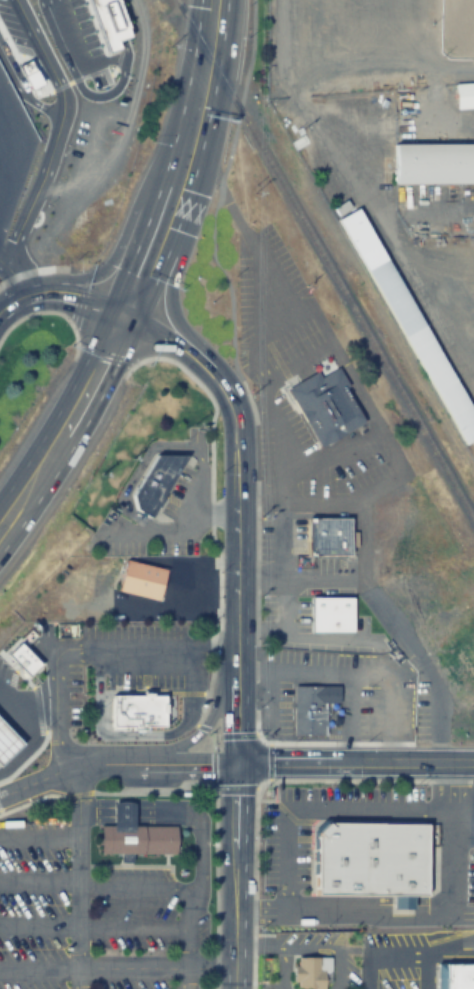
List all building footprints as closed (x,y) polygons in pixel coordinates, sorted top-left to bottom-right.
[(456,110),(473,109),(473,83),(455,84),(456,110)] [(473,182),(473,144),(395,144),(395,182),(473,182)] [(466,448),(473,443),(473,413),(358,208),(338,220),(466,448)] [(288,390),(319,448),(365,423),(337,371),(320,381),(317,375),(288,390)] [(158,455),(186,456),(150,516),(137,508),(132,495),(158,455)] [(309,519),(309,556),(350,556),(350,519),(309,519)] [(118,590),(157,600),(165,571),(126,560),(118,590)] [(311,598),(352,597),(352,633),(311,633),(311,598)] [(373,653),(361,653),(361,672),(373,672),(373,653)] [(294,687),(293,735),(308,735),(308,687),(294,687)] [(111,727),(166,727),(165,694),(111,694),(111,727)] [(100,853),(120,853),(120,862),(132,863),(132,854),(175,854),(176,827),(133,827),(133,804),(114,804),(114,826),(100,826),(100,853)] [(318,892),(426,892),(428,822),(331,822),(319,832),(318,892)] [(325,957),(295,957),(295,988),(325,988),(325,957)] [(440,964),(440,988),(473,988),(473,964),(440,964)]
